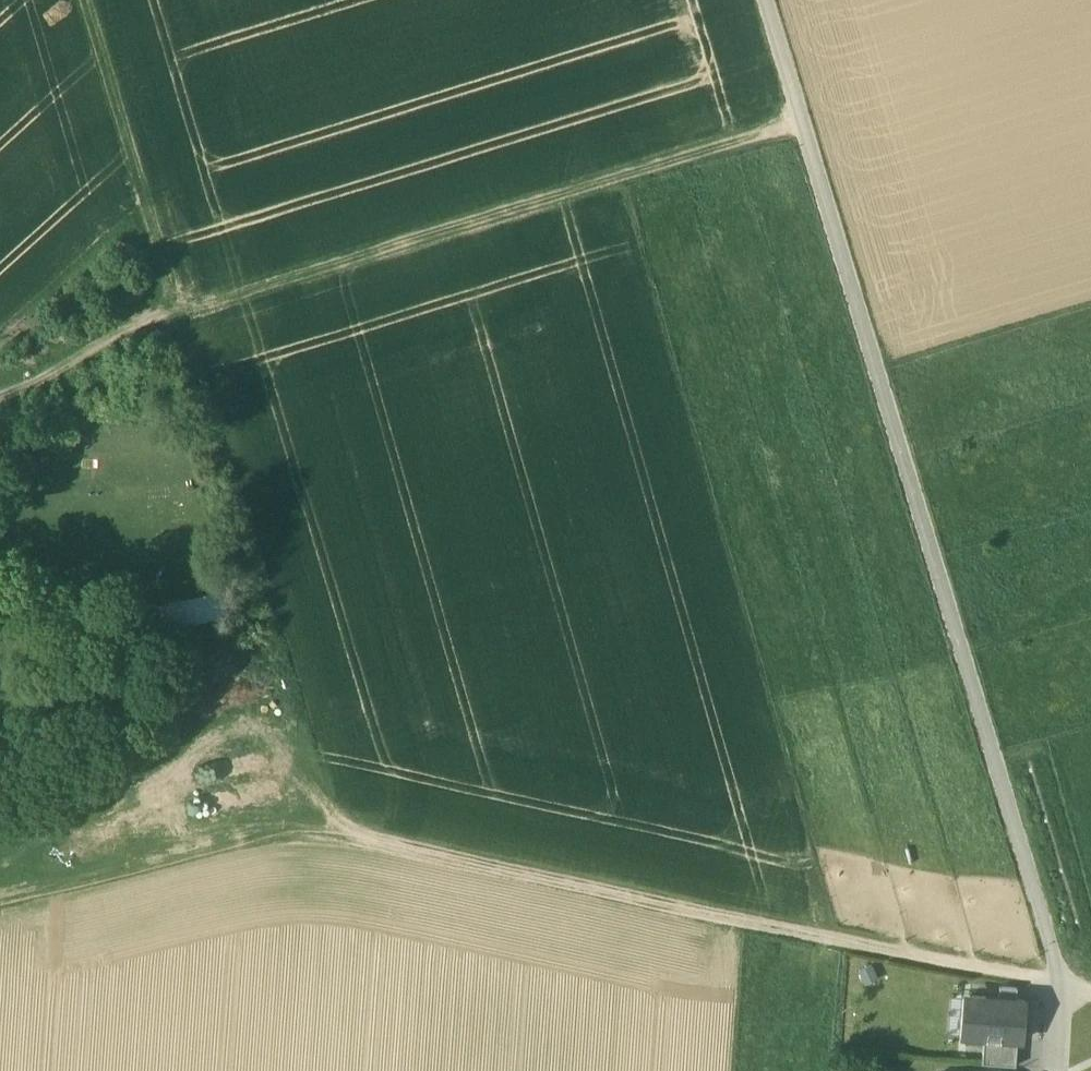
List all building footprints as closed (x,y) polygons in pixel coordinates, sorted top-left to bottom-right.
[(225,591),(159,605),(164,629),(230,615),(225,591)] [(1001,988),(1001,999),(1017,1000),(1018,989),(1001,988)] [(1001,999),(970,997),(967,1036),(984,1037),(1018,1040),(1023,1040),(1025,1001),(1017,1000),(1001,999)] [(1018,1040),(984,1037),(982,1064),(1016,1066),(1018,1040)]
